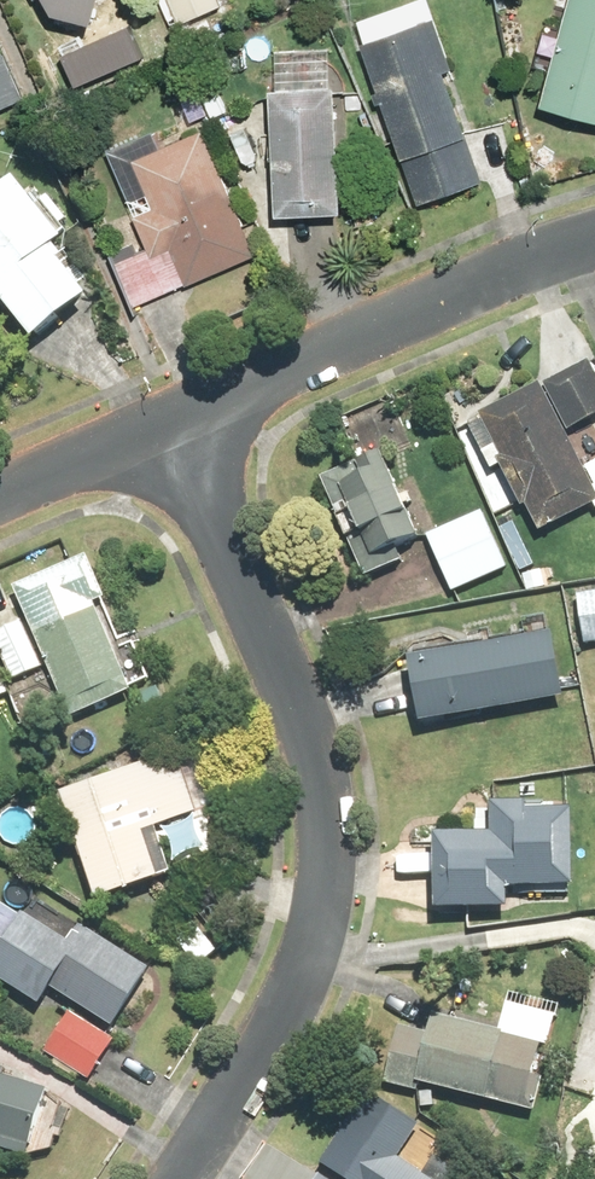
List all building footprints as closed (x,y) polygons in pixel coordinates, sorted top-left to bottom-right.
[(48,12),(89,21),(95,0),(41,0),(48,12)] [(176,26),(221,7),(218,0),(165,0),(176,26)] [(535,106),(594,122),(594,0),(564,0),(535,106)] [(433,17),(359,43),(414,203),(480,181),(442,71),(450,68),(433,17)] [(125,30),(60,59),(72,86),(137,58),(125,30)] [(0,51),(0,108),(22,98),(1,51),(0,51)] [(338,212),(334,85),(266,87),(271,214),(338,212)] [(200,129),(129,161),(150,208),(131,216),(150,259),(169,250),(185,285),(256,253),(200,129)] [(28,339),(82,294),(55,261),(61,256),(51,243),(59,236),(8,175),(0,182),(0,304),(28,339)] [(537,532),(594,502),(594,496),(563,434),(594,417),(594,370),(588,357),(476,416),(537,532)] [(381,450),(318,476),(360,580),(404,562),(397,546),(417,538),(381,450)] [(481,511),(424,535),(449,592),(506,568),(481,511)] [(84,555),(10,588),(68,718),(130,691),(91,603),(103,597),(84,555)] [(574,593),(582,645),(594,643),(594,590),(574,593)] [(19,620),(0,629),(0,656),(11,682),(40,669),(19,620)] [(549,633),(404,657),(415,723),(560,699),(549,633)] [(174,754),(57,791),(92,899),(156,879),(141,832),(194,815),(174,754)] [(487,833),(431,833),(431,911),(506,910),(506,887),(570,887),(570,807),(487,807),(487,833)] [(78,923),(66,941),(20,910),(0,940),(0,982),(35,1005),(47,987),(108,1029),(148,969),(78,923)] [(113,1037),(69,1011),(42,1056),(86,1082),(113,1037)] [(410,1087),(412,1080),(532,1113),(549,1048),(500,1035),(501,1031),(431,1012),(426,1030),(397,1022),(381,1080),(410,1087)] [(0,1074),(0,1148),(25,1155),(44,1086),(0,1074)] [(365,1090),(316,1163),(340,1178),(430,1178),(398,1158),(419,1126),(365,1090)]
